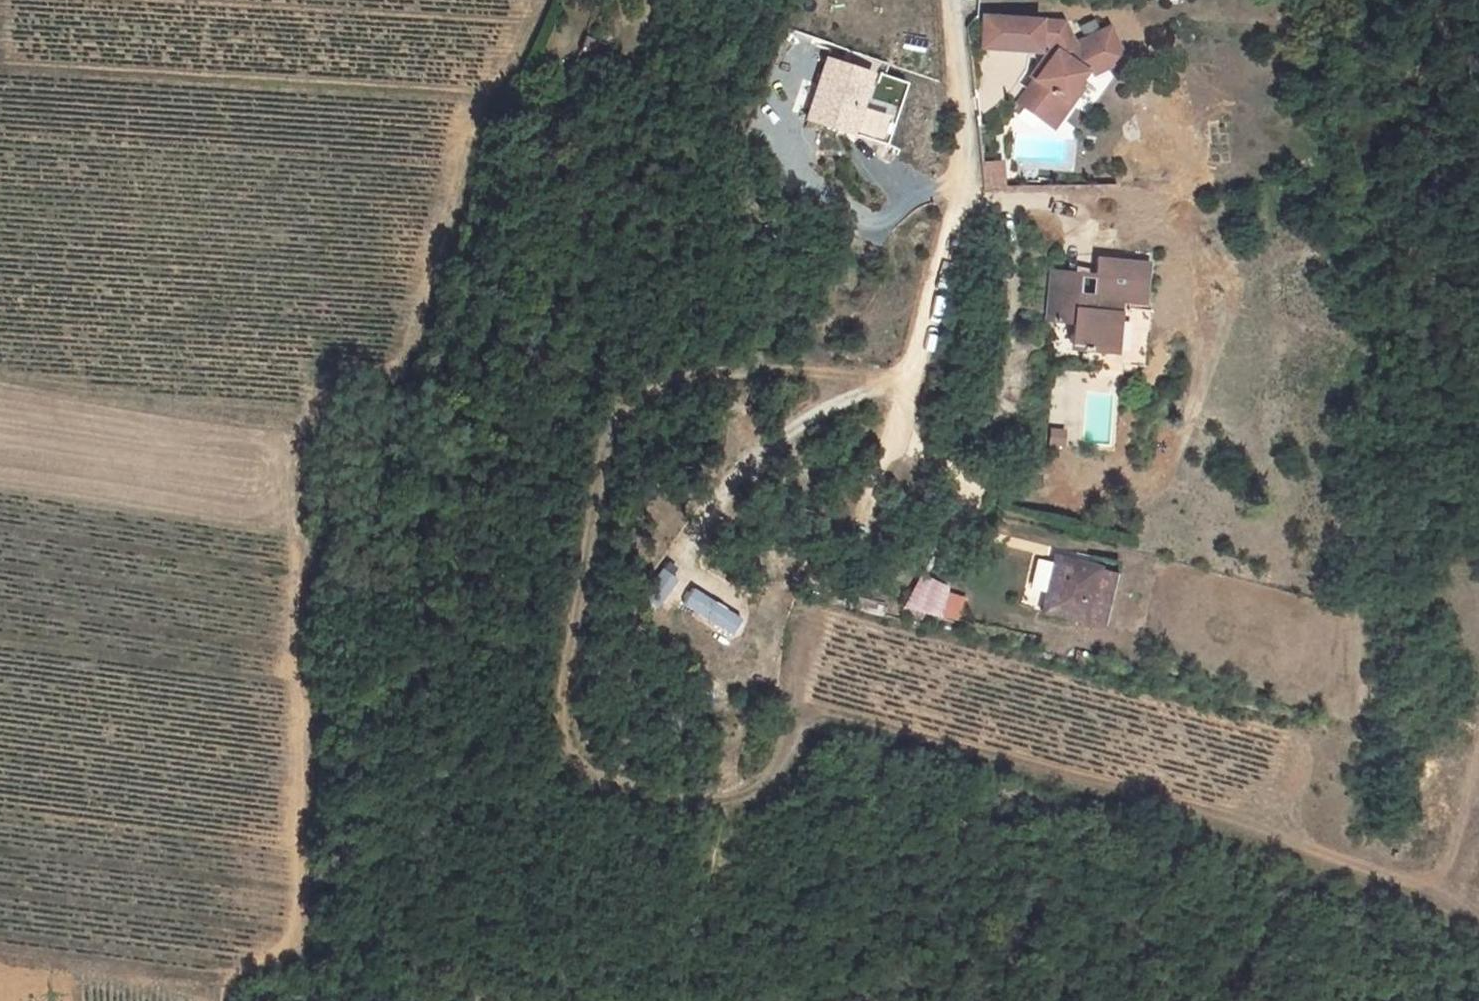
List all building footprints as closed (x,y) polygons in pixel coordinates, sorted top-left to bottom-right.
[(1038,118),(1056,120),(1069,103),(1063,98),(1073,84),(1082,72),(1087,68),(1090,73),(1109,63),(1104,55),(1115,48),(1104,28),(1071,45),(1059,23),(979,17),(976,48),(1034,53),(1034,46),(1045,47),(1049,49),(1043,58),(1047,60),(1033,79),(1036,81),(1029,91),(1023,88),(1013,101),(1038,118)] [(587,37),(584,51),(605,56),(608,42),(587,37)] [(1104,55),(1109,63),(1120,57),(1115,48),(1104,55)] [(1043,58),(1029,76),(1033,79),(1047,60),(1043,58)] [(871,75),(827,61),(804,118),(843,131),(884,148),(910,84),(874,72),(871,75)] [(1073,84),(1063,98),(1069,103),(1079,88),(1073,84)] [(1056,120),(1038,118),(1051,127),(1056,120)] [(1006,159),(983,160),(984,189),(1008,187),(1006,159)] [(1065,293),(1066,271),(1055,270),(1051,322),(1077,324),(1075,345),(1086,346),(1086,350),(1120,353),(1123,313),(1114,312),(1115,298),(1124,298),(1149,300),(1150,284),(1146,284),(1148,262),(1099,258),(1097,296),(1065,293)] [(1123,313),(1124,298),(1115,298),(1114,312),(1123,313)] [(1125,377),(1123,388),(1136,390),(1138,379),(1125,377)] [(1042,625),(1060,560),(1049,557),(1031,622),(1042,625)] [(1111,573),(1096,569),(1060,560),(1042,625),(1078,634),(1093,638),(1111,573)] [(912,599),(933,609),(943,586),(921,577),(912,599)] [(693,588),(681,609),(735,639),(747,618),(693,588)]
